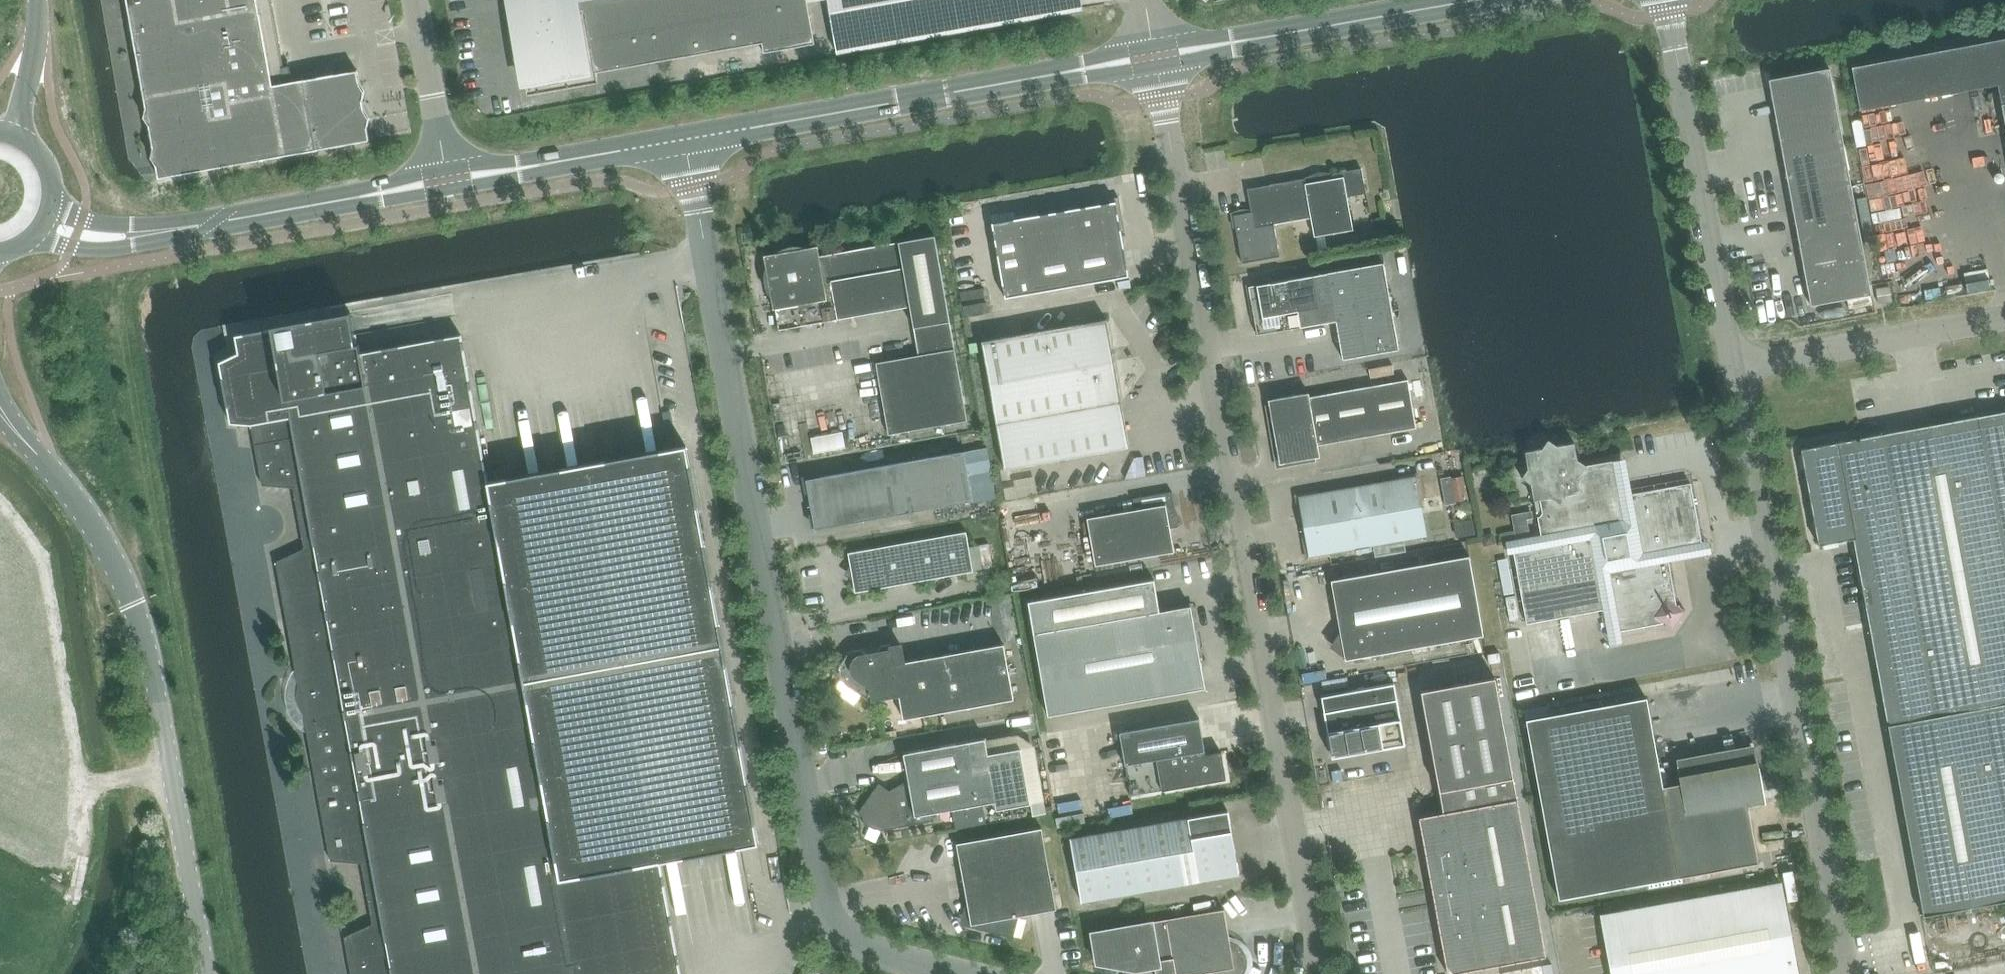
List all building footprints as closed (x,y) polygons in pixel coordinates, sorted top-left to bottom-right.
[(146,107),(144,117),(149,122),(153,148),(150,160),(156,164),(157,179),(369,142),(367,132),(369,117),(361,106),(365,91),(359,82),(357,70),(278,83),(277,78),(274,76),(269,74),(264,55),(273,54),(264,0),(126,0),(146,107)] [(520,24),(514,25),(518,44),(524,43),(532,90),(597,78),(595,68),(603,67),(604,72),(645,65),(644,59),(672,54),(673,60),(762,44),(763,54),(815,44),(807,0),(516,0),(520,24)] [(1083,10),(1081,0),(828,0),(837,54),(1083,10)] [(2004,112),(2004,36),(1855,64),(1863,106),(1997,81),(2003,112),(2004,112)] [(1776,118),(1836,107),(1829,69),(1768,80),(1776,118)] [(1782,156),(1843,144),(1836,107),(1776,118),(1782,156)] [(1789,193),(1850,182),(1843,144),(1782,156),(1789,193)] [(1306,184),(1311,218),(1314,237),(1353,230),(1347,197),(1366,194),(1361,169),(1332,174),(1333,179),(1306,184)] [(1311,218),(1306,184),(1305,179),(1247,190),(1251,212),(1233,216),(1242,264),(1280,257),(1274,225),(1311,218)] [(1796,230),(1857,218),(1850,182),(1789,193),(1796,230)] [(1028,294),(1129,277),(1122,236),(1125,232),(1119,200),(1117,198),(1098,201),(1094,206),(1015,219),(1028,294)] [(1858,222),(1857,218),(1796,230),(1803,266),(1863,255),(1858,222)] [(950,322),(935,236),(819,256),(818,246),(764,256),(773,310),(775,309),(779,330),(910,307),(914,328),(918,355),(875,363),(888,434),(966,420),(950,322)] [(1325,237),(1316,239),(1318,249),(1326,247),(1325,237)] [(1864,259),(1863,255),(1803,267),(1810,306),(1871,295),(1864,259)] [(1402,348),(1387,262),(1248,287),(1257,336),(1336,322),(1342,358),(1402,348)] [(1878,304),(1891,302),(1889,287),(1876,289),(1878,304)] [(235,336),(236,341),(238,353),(219,362),(231,424),(252,426),(263,485),(294,488),(305,549),(302,551),(277,562),(331,861),(362,863),(373,924),(345,937),(352,973),(680,973),(660,862),(679,858),(758,844),(722,645),(686,448),(607,462),(488,484),(471,393),(461,336),(361,354),(359,344),(356,345),(352,323),(350,312),(271,327),(272,329),(235,336)] [(1004,469),(1129,447),(1106,319),(982,342),(997,426),(1004,469)] [(1309,397),(1318,446),(1416,428),(1408,380),(1309,397)] [(1318,446),(1309,397),(1309,393),(1268,400),(1279,464),(1320,457),(1318,446)] [(1800,450),(1818,546),(1854,540),(1925,917),(2004,902),(2004,412),(1800,450)] [(1522,478),(1585,467),(1577,460),(1574,443),(1557,446),(1548,440),(1542,449),(1525,452),(1528,469),(1522,478)] [(815,529),(914,512),(917,511),(927,509),(973,500),(964,451),(905,462),(806,480),(815,529)] [(1541,535),(1695,508),(1690,484),(1619,497),(1613,461),(1585,467),(1522,478),(1531,484),(1534,501),(1540,500),(1543,513),(1540,516),(1538,517),(1541,535)] [(1462,475),(1451,477),(1455,500),(1466,498),(1462,475)] [(1309,557),(1427,536),(1417,477),(1298,498),(1309,557)] [(1095,566),(1174,552),(1170,529),(1178,527),(1177,523),(1170,508),(1174,507),(1172,492),(1132,499),(1134,510),(1087,519),(1095,566)] [(1519,582),(1667,556),(1666,550),(1701,543),(1695,508),(1541,535),(1505,542),(1508,554),(1514,553),(1519,582)] [(1474,520),(1454,523),(1457,538),(1476,535),(1474,520)] [(855,593),(973,572),(966,532),(848,553),(855,593)] [(1490,534),(1483,536),(1484,545),(1494,543),(1493,536),(1490,534)] [(1686,612),(1677,605),(1667,556),(1519,582),(1527,624),(1603,610),(1609,646),(1622,644),(1619,631),(1663,623),(1672,630),(1686,612)] [(1345,661),(1483,636),(1469,557),(1331,581),(1342,644),(1336,652),(1344,658),(1345,661)] [(1048,716),(1205,689),(1191,606),(1160,612),(1155,581),(1028,602),(1048,716)] [(894,664),(901,663),(899,655),(893,657),(890,645),(881,646),(875,654),(876,659),(870,660),(869,655),(861,650),(849,652),(838,668),(841,681),(869,701),(899,695),(894,664)] [(894,664),(899,695),(903,720),(1014,700),(1004,645),(901,663),(894,664)] [(1495,678),(1421,691),(1442,813),(1419,818),(1448,973),(1454,973),(1546,957),(1517,800),(1515,800),(1495,678)] [(1365,752),(1405,745),(1394,684),(1321,697),(1331,753),(1363,748),(1364,748),(1365,752)] [(1663,788),(1646,699),(1526,721),(1559,900),(1758,863),(1747,804),(1764,801),(1758,767),(1740,770),(1738,759),(1678,770),(1681,785),(1663,788)] [(1221,753),(1205,755),(1199,718),(1119,732),(1130,796),(1226,780),(1221,753)] [(987,754),(984,739),(968,742),(904,754),(910,789),(907,790),(905,795),(896,796),(879,784),(858,813),(863,817),(865,826),(881,823),(882,831),(931,822),(930,814),(994,802),(996,809),(1030,803),(1020,749),(987,754)] [(1081,902),(1216,879),(1239,875),(1228,812),(1070,839),(1081,902)] [(1012,937),(1018,915),(1056,909),(1041,828),(956,844),(969,910),(965,925),(1012,937)] [(1780,884),(1601,917),(1612,973),(1797,973),(1780,884)] [(1224,910),(1091,933),(1096,964),(1123,969),(1154,963),(1156,973),(1200,973),(1204,973),(1204,972),(1208,970),(1209,972),(1210,973),(1243,973),(1244,973),(1245,971),(1246,969),(1247,967),(1247,964),(1247,962),(1247,961),(1247,958),(1246,957),(1245,954),(1245,953),(1243,950),(1241,949),(1240,947),(1239,946),(1231,948),(1224,910)]
